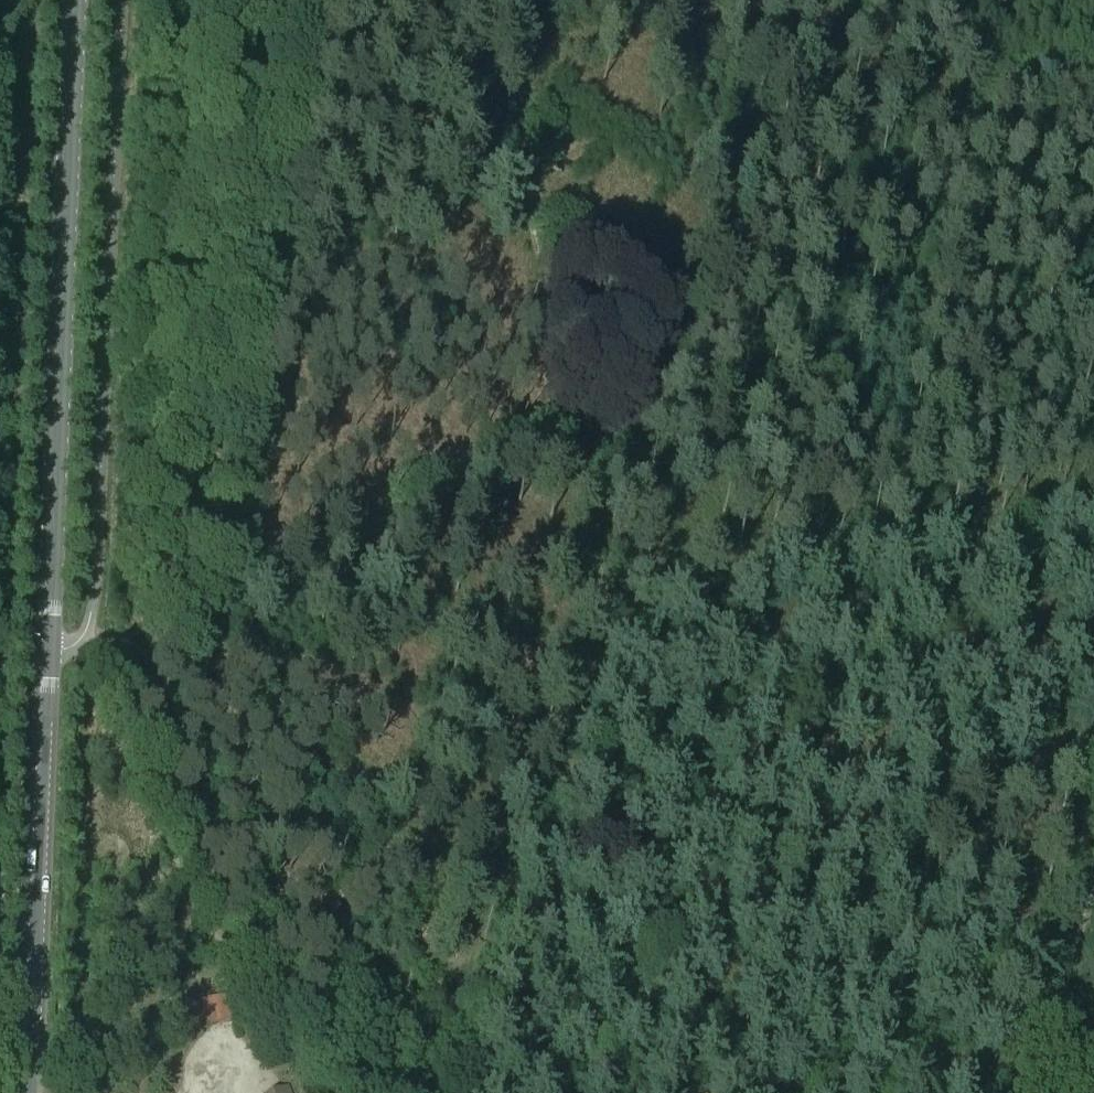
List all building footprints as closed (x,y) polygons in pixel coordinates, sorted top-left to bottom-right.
[(214,999),(215,1025),(232,1024),(231,999),(214,999)]
